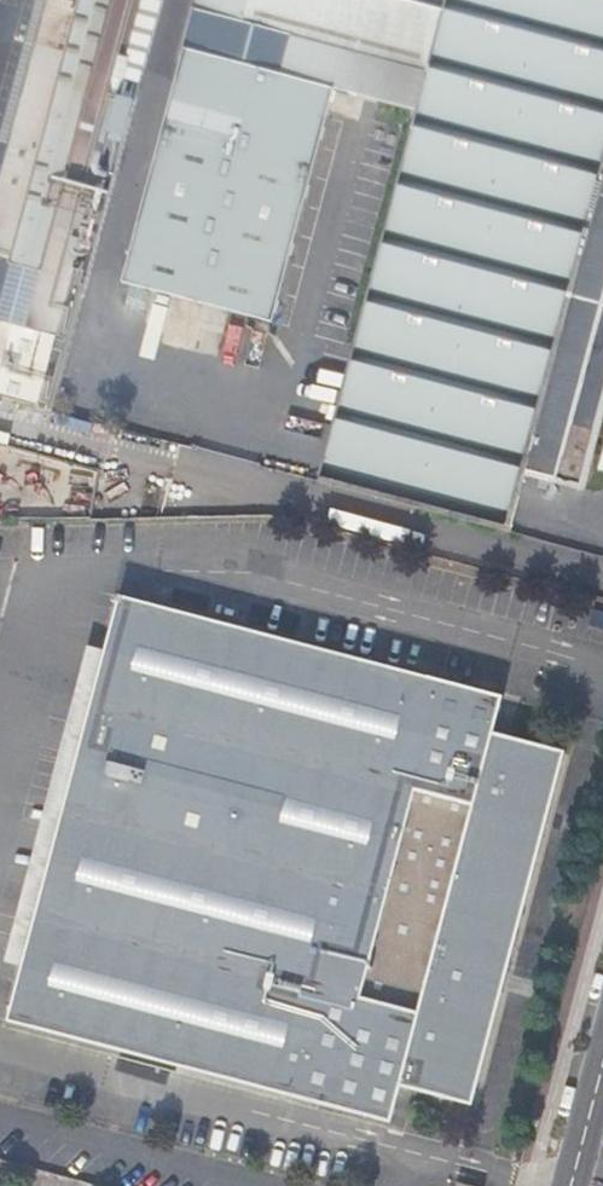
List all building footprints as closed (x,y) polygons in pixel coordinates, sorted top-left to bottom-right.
[(58,333),(145,0),(0,0),(0,318),(58,333)] [(322,481),(510,530),(525,472),(582,487),(602,411),(602,0),(199,0),(196,9),(128,276),(245,308),(318,40),(432,69),(348,385),(341,405),(322,481)] [(39,406),(58,333),(0,318),(0,396),(39,406)] [(472,1106),(564,753),(496,733),(504,697),(123,593),(9,1018),(387,1121),(400,1085),(472,1106)]
